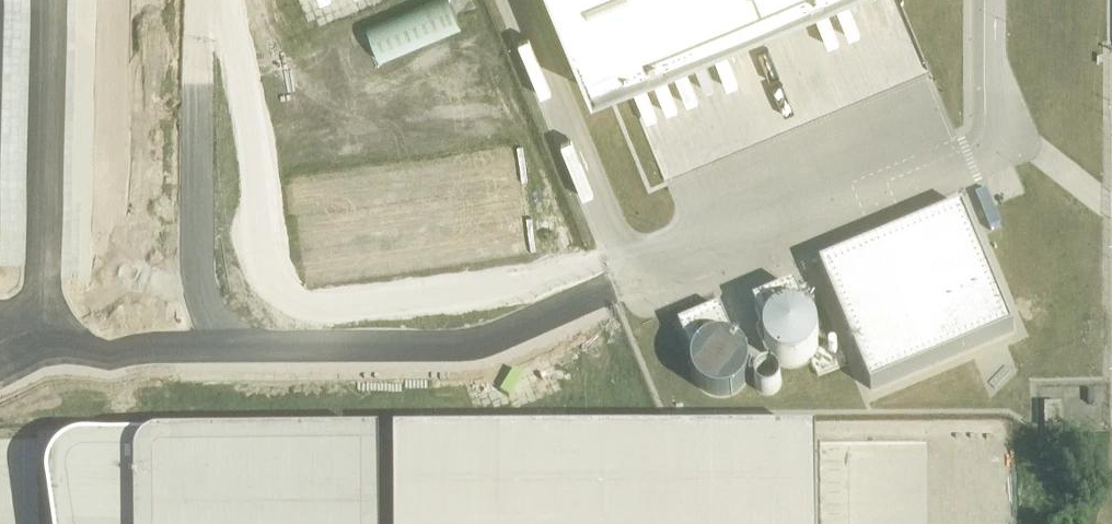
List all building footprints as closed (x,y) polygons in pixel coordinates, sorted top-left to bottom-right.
[(368,27),(381,60),(463,27),(451,0),(434,0),(368,27)] [(593,90),(605,85),(601,75),(620,67),(782,0),(556,0),(593,90)] [(821,266),(821,267),(872,389),(1015,330),(996,286),(994,281),(964,207),(962,208),(908,230),(877,243),(821,266)] [(796,289),(754,306),(761,323),(764,329),(763,331),(763,333),(763,336),(762,338),(762,340),(763,342),(763,344),(763,346),(764,348),(765,350),(766,352),(767,354),(768,355),(769,357),(770,359),(772,360),(773,362),(775,363),(777,364),(779,365),(780,366),(782,366),(784,367),(786,367),(788,368),(790,368),(792,368),(794,368),(796,368),(798,367),(800,367),(802,366),(804,366),(806,365),(808,364),(809,363),(811,361),(812,360),(814,359),(815,357),(816,355),(817,354),(818,352),(819,350),(820,348),(821,346),(821,344),(821,342),(822,340),(822,338),(822,336),(821,334),(821,332),(821,330),(820,328),(819,326),(818,325),(817,323),(816,321),(815,320),(814,318),(812,317),(811,315),(809,314),(807,313),(806,312),(800,298),(796,289)] [(720,308),(679,325),(693,359),(693,360),(692,361),(692,362),(692,363),(692,364),(692,365),(692,367),(692,369),(692,371),(692,374),(693,376),(693,378),(694,379),(695,381),(696,383),(697,385),(698,387),(700,388),(701,390),(703,391),(704,392),(706,393),(708,394),(710,395),(712,396),(714,397),(716,397),(718,397),(720,398),(722,398),(724,398),(726,397),(728,397),(730,396),(732,396),(734,395),(736,394),(737,393),(739,392),(741,390),(742,389),(744,388),(745,386),(746,384),(747,382),(748,381),(749,379),(750,377),(750,375),(751,373),(751,371),(751,369),(751,366),(751,364),(751,362),(750,360),(750,358),(749,356),(748,354),(747,352),(746,351),(744,349),(743,347),(742,346),(740,345),(738,343),(736,342),(735,341),(730,329),(721,308),(720,308)] [(754,380),(754,381),(754,382),(754,383),(754,384),(755,385),(755,386),(755,387),(756,388),(757,389),(757,390),(758,391),(759,392),(760,393),(761,393),(761,394),(762,394),(763,395),(764,395),(765,395),(766,395),(767,395),(768,396),(769,396),(770,395),(771,395),(772,395),(773,395),(774,395),(775,394),(776,394),(776,393),(777,392),(778,392),(779,391),(779,390),(780,390),(781,389),(781,388),(781,387),(782,386),(782,385),(782,384),(783,383),(783,382),(783,381),(783,380),(782,379),(782,378),(782,377),(782,376),(781,375),(780,374),(780,373),(779,372),(779,371),(778,371),(777,370),(776,370),(776,369),(775,369),(774,368),(773,368),(772,368),(771,367),(770,367),(769,367),(768,367),(767,367),(766,367),(765,368),(764,368),(763,368),(762,369),(761,369),(760,370),(759,370),(759,371),(758,372),(757,372),(757,373),(756,374),(756,375),(755,376),(755,377),(755,378),(754,379),(754,380)] [(1062,405),(1045,405),(1046,428),(1063,428),(1062,405)] [(407,437),(557,436),(557,431),(615,431),(615,436),(747,435),(747,422),(407,424),(407,437)] [(396,523),(819,523),(818,439),(396,442),(396,523)] [(382,442),(119,443),(119,445),(87,445),(81,446),(74,448),(68,451),(63,455),(59,460),(55,466),(53,472),(52,479),(52,485),(58,523),(383,523),(382,442)]
